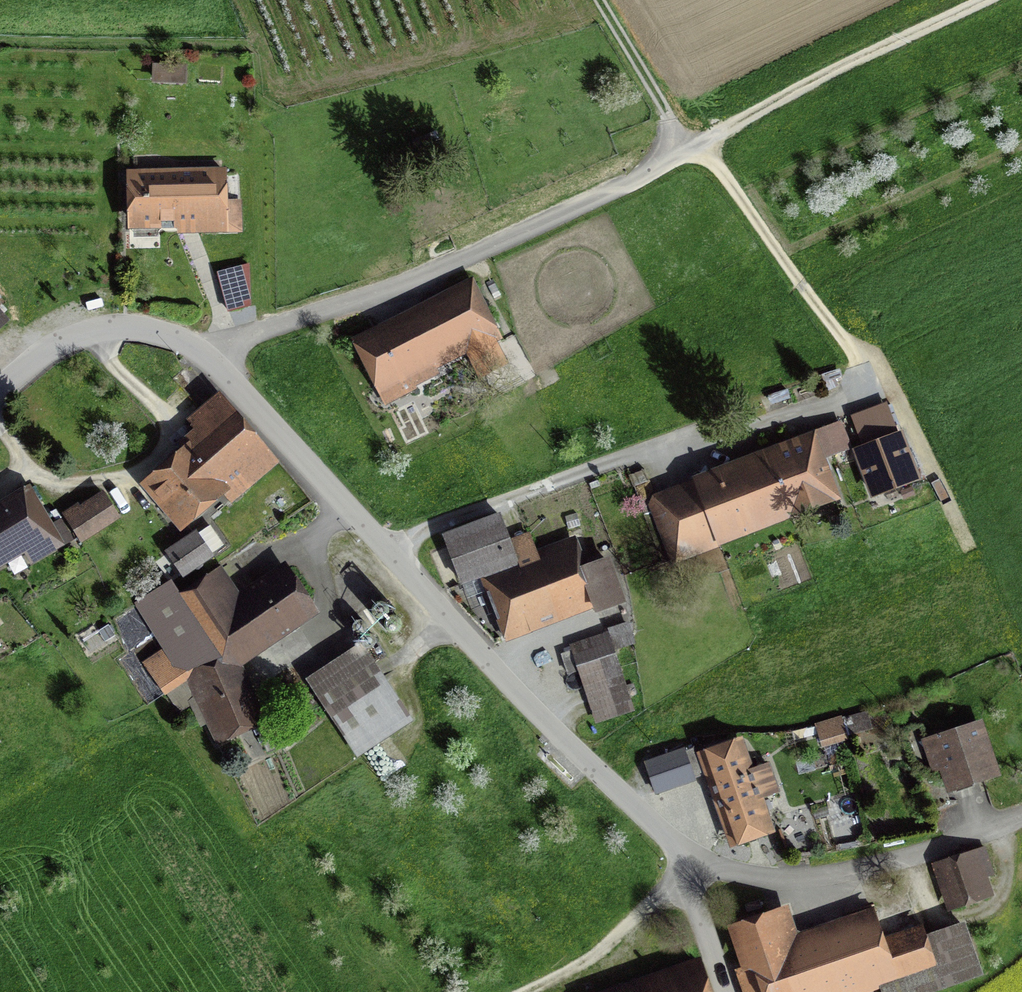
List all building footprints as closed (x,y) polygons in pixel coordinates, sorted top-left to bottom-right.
[(157,66),(157,81),(182,82),(182,66),(157,66)] [(200,219),(200,233),(223,232),(223,230),(238,230),(237,202),(222,202),(222,179),(178,180),(177,177),(132,178),(133,221),(200,219)] [(474,289),(365,346),(388,390),(407,380),(404,375),(420,367),(415,358),(421,355),(425,364),(441,356),(447,367),(471,354),(482,375),(504,364),(493,341),(499,338),(474,289)] [(152,486),(181,520),(222,485),(226,489),(222,492),(230,501),(273,464),(216,397),(189,421),(205,440),(152,486)] [(900,435),(858,451),(874,493),(916,477),(900,435)] [(810,437),(768,453),(789,510),(831,493),(810,437)] [(701,496),(713,527),(746,515),(752,531),(791,516),(789,510),(768,453),(767,451),(734,463),(735,465),(704,477),(709,491),(701,494),(701,496)] [(7,551),(9,554),(14,555),(24,549),(31,560),(62,542),(34,495),(0,515),(0,555),(7,551)] [(65,515),(81,540),(118,517),(105,495),(80,511),(78,507),(65,515)] [(713,527),(701,496),(655,513),(670,554),(706,541),(702,531),(713,527)] [(582,569),(573,544),(534,558),(532,554),(517,560),(500,516),(445,537),(462,581),(481,574),(507,639),(530,630),(526,620),(591,595),(597,610),(621,600),(607,560),(582,569)] [(171,551),(185,572),(219,547),(220,541),(212,530),(206,528),(171,551)] [(172,581),(139,603),(158,633),(173,624),(184,642),(180,645),(178,642),(145,665),(165,695),(186,680),(216,739),(254,722),(228,661),(306,608),(282,572),(249,594),(251,598),(236,608),(213,573),(181,594),(172,581)] [(562,655),(568,673),(581,669),(597,720),(632,709),(612,650),(633,642),(629,627),(607,634),(608,638),(562,655)] [(363,649),(312,683),(355,750),(407,716),(363,649)] [(279,712),(256,722),(267,749),(291,739),(279,712)] [(866,712),(847,718),(851,732),(870,727),(866,712)] [(817,726),(823,745),(847,738),(841,718),(817,726)] [(994,773),(978,725),(935,739),(951,787),(994,773)] [(712,772),(735,839),(766,828),(754,793),(758,792),(741,744),(698,759),(694,746),(683,750),(693,779),(712,772)] [(941,862),(955,902),(983,893),(976,872),(991,865),(985,848),(941,862)] [(749,991),(860,991),(881,985),(883,991),(924,991),(980,972),(965,929),(924,944),(918,929),(880,942),(874,923),(782,955),(774,933),(779,932),(772,911),(734,925),(748,966),(740,968),(749,991)] [(700,967),(630,991),(708,991),(700,967)]
